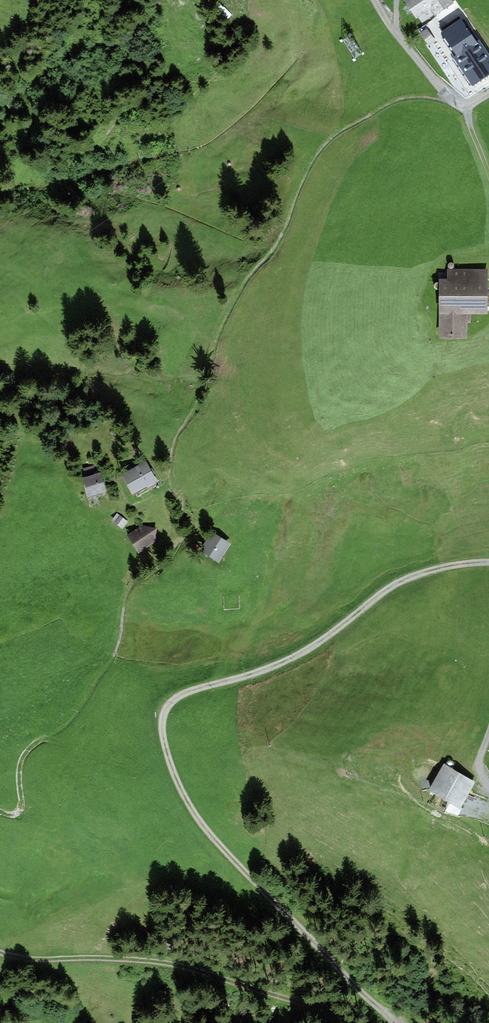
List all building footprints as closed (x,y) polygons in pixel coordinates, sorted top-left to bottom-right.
[(417,16),(418,15),(422,21),(429,16),(425,10),(431,7),(435,14),(441,10),(451,3),(449,0),(406,0),(417,16)] [(443,33),(454,49),(451,51),(473,84),(488,73),(488,58),(463,19),(461,21),(458,18),(450,24),(452,27),(448,30),(443,33)] [(447,279),(438,279),(438,338),(466,338),(467,314),(487,314),(487,270),(448,269),(447,279)] [(145,461),(122,474),(133,493),(156,480),(145,461)] [(86,478),(81,479),(87,498),(107,492),(101,473),(97,474),(94,466),(83,469),(86,478)] [(125,521),(118,515),(114,520),(122,526),(125,521)] [(143,527),(131,535),(141,549),(156,539),(153,536),(155,530),(143,527)] [(212,535),(203,549),(218,559),(227,545),(212,535)] [(475,781),(445,764),(429,793),(459,810),(475,781)]
